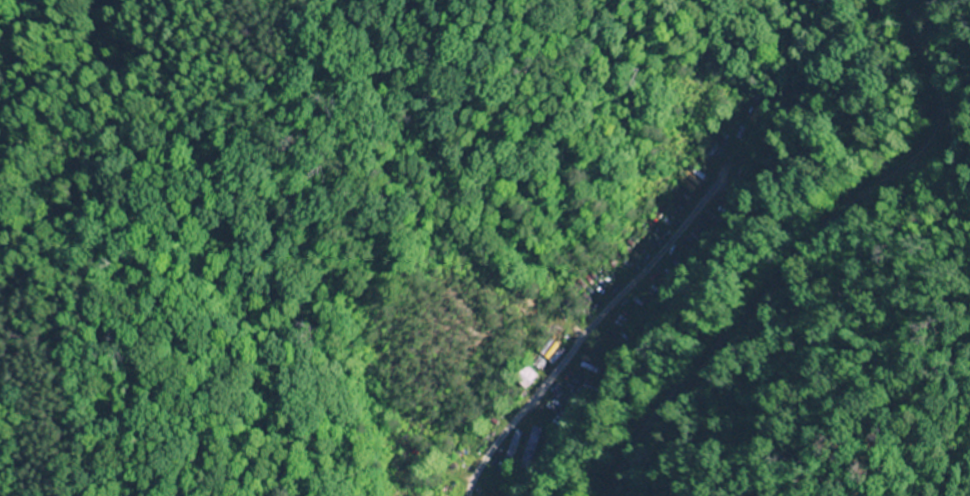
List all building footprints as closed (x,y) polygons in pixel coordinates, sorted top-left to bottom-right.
[(536,389),(547,376),(532,363),(521,376),(536,389)] [(521,467),(533,471),(546,428),(535,425),(521,467)]
